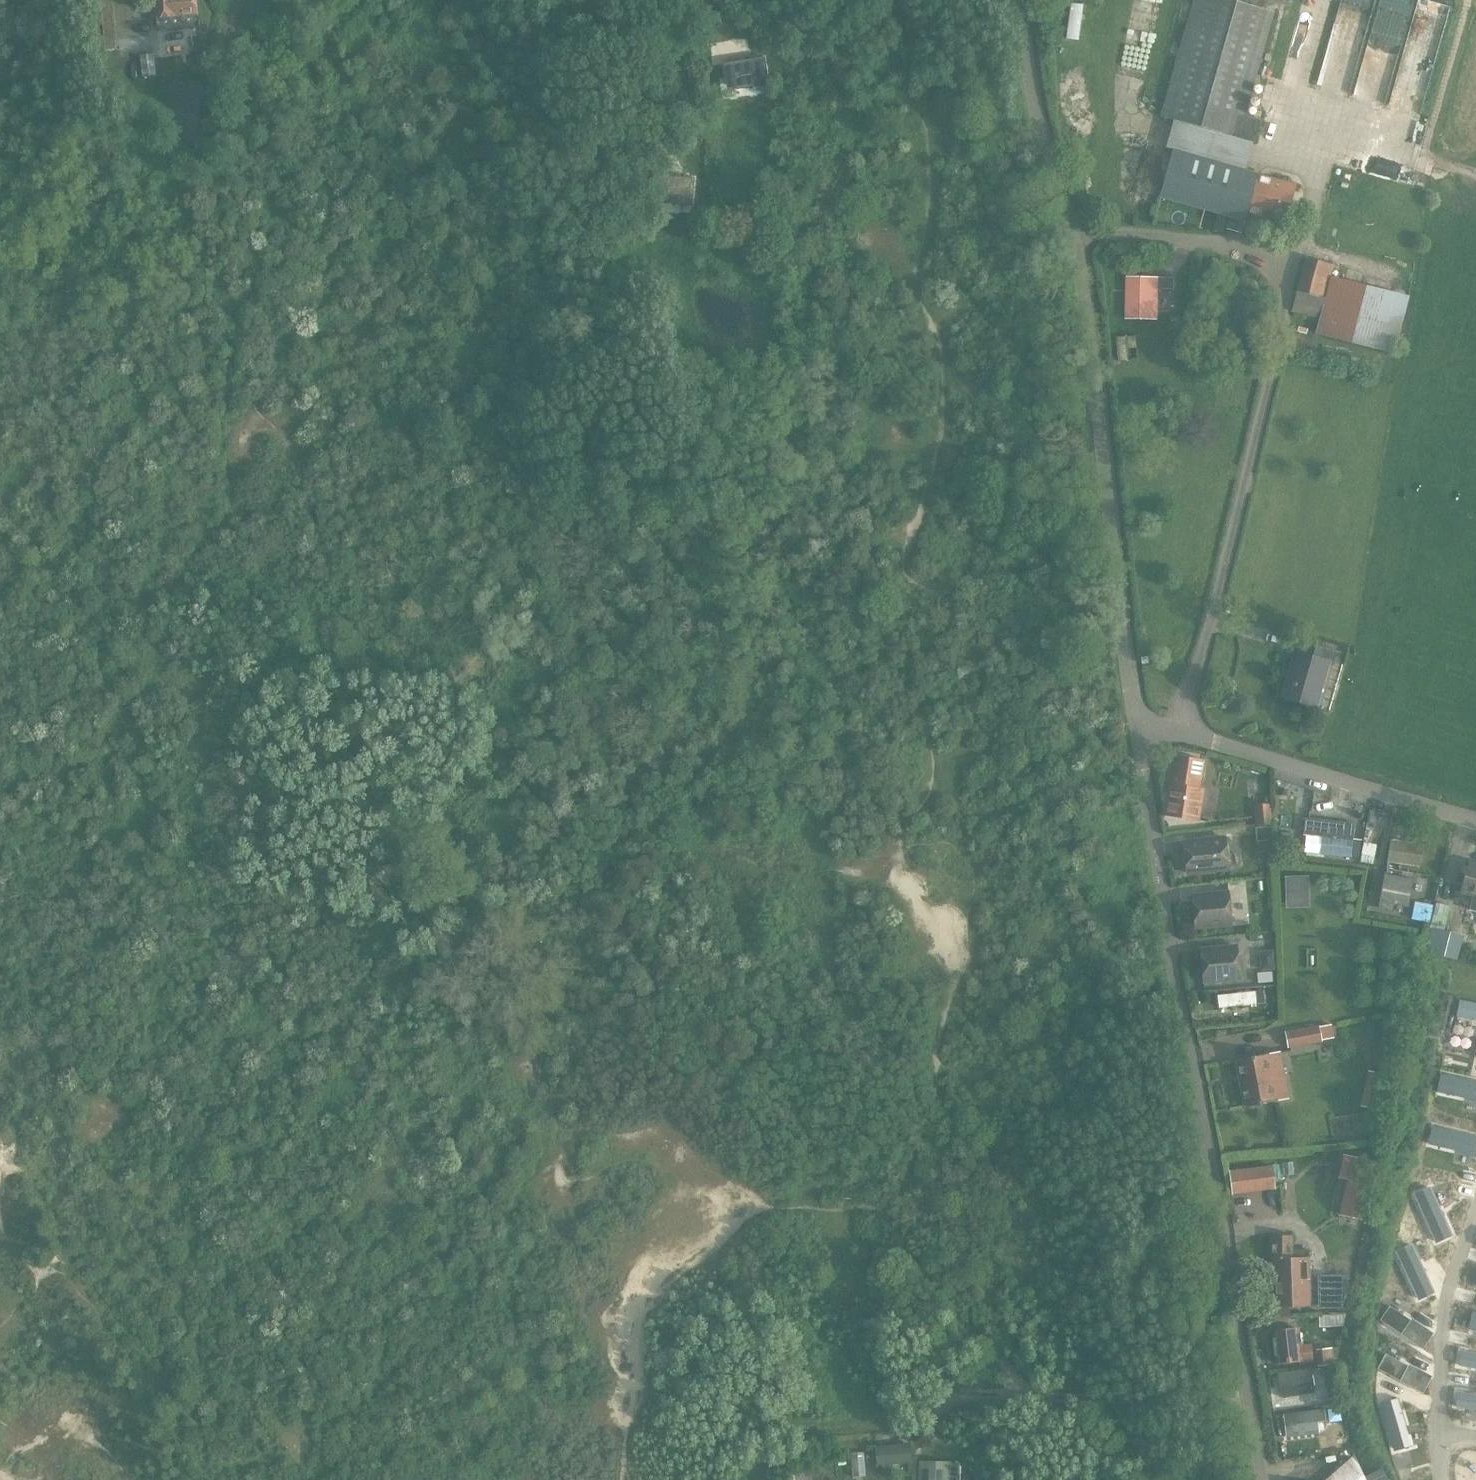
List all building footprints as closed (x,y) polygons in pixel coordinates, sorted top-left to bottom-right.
[(105,24),(114,23),(113,0),(103,0),(105,24)] [(196,11),(194,0),(155,0),(158,29),(194,26),(192,12),(196,11)] [(1253,143),(1254,143),(1260,120),(1244,116),(1273,12),(1231,0),(1194,0),(1161,117),(1173,120),(1165,149),(1173,150),(1159,197),(1230,217),(1226,229),(1241,233),(1246,214),(1284,224),(1295,186),(1245,171),(1253,143)] [(1331,2),(1303,0),(1302,0),(1300,30),(1329,31),(1331,2)] [(1082,38),(1084,2),(1071,1),(1069,37),(1082,38)] [(1321,89),(1353,95),(1365,31),(1333,25),(1321,89)] [(1054,34),(1053,45),(1061,45),(1062,35),(1054,34)] [(710,35),(702,36),(703,44),(711,43),(710,35)] [(202,36),(194,36),(196,51),(204,51),(202,36)] [(765,57),(723,64),(725,78),(735,76),(737,89),(769,85),(765,57)] [(687,137),(687,145),(695,146),(695,138),(687,137)] [(653,174),(651,188),(661,189),(660,203),(692,205),(695,178),(653,174)] [(1409,297),(1330,277),(1334,265),(1306,258),(1291,312),(1319,319),(1315,335),(1394,356),(1409,297)] [(1126,277),(1125,319),(1157,320),(1158,278),(1126,277)] [(1338,664),(1341,652),(1315,645),(1312,656),(1295,652),(1282,698),(1315,707),(1328,661),(1338,664)] [(1168,782),(1163,815),(1198,821),(1204,789),(1197,788),(1201,761),(1193,759),(1173,756),(1168,782)] [(1263,806),(1255,807),(1257,825),(1270,824),(1269,805),(1263,806)] [(1305,818),(1304,834),(1322,836),(1320,854),(1350,857),(1358,859),(1360,841),(1352,840),(1354,823),(1305,818)] [(1221,839),(1184,842),(1186,873),(1223,870),(1221,839)] [(1388,861),(1387,869),(1399,871),(1400,863),(1419,866),(1422,846),(1390,842),(1388,861)] [(1461,891),(1473,895),(1469,910),(1475,912),(1475,864),(1469,862),(1461,891)] [(1286,873),(1287,906),(1312,905),(1311,873),(1286,873)] [(1384,874),(1377,909),(1391,912),(1393,904),(1408,908),(1413,879),(1384,874)] [(1229,893),(1192,897),(1195,927),(1232,924),(1229,893)] [(1416,902),(1412,919),(1429,922),(1432,905),(1416,902)] [(1433,931),(1429,949),(1460,956),(1464,940),(1446,934),(1452,910),(1438,907),(1432,931),(1433,931)] [(1237,947),(1200,951),(1203,981),(1240,978),(1237,947)] [(1272,970),(1258,971),(1259,981),(1273,980),(1272,970)] [(1263,988),(1217,993),(1218,1005),(1264,1001),(1263,988)] [(1458,1017),(1475,1020),(1475,1004),(1461,1001),(1458,1017)] [(1318,1025),(1284,1032),(1287,1049),(1322,1042),(1318,1025)] [(1279,1052),(1235,1060),(1244,1107),(1277,1101),(1271,1068),(1282,1066),(1279,1052)] [(1367,1069),(1365,1105),(1382,1106),(1384,1070),(1367,1069)] [(1437,1091),(1474,1100),(1474,1101),(1475,1102),(1475,1080),(1440,1073),(1437,1091)] [(1428,1143),(1466,1152),(1465,1154),(1475,1157),(1475,1135),(1432,1126),(1428,1143)] [(1350,1157),(1340,1206),(1344,1207),(1342,1216),(1362,1220),(1364,1211),(1365,1212),(1376,1162),(1350,1157)] [(1271,1166),(1230,1172),(1233,1194),(1274,1188),(1271,1166)] [(1431,1189),(1415,1196),(1435,1242),(1452,1235),(1431,1189)] [(1291,1236),(1271,1236),(1272,1307),(1309,1306),(1309,1292),(1308,1250),(1292,1251),(1291,1236)] [(1412,1246),(1396,1253),(1418,1299),(1433,1292),(1412,1246)] [(1390,1306),(1380,1320),(1401,1334),(1401,1335),(1422,1349),(1432,1334),(1390,1306)] [(1298,1329),(1272,1332),(1276,1363),(1299,1360),(1299,1363),(1312,1361),(1311,1344),(1299,1345),(1298,1329)] [(1332,1347),(1316,1349),(1318,1366),(1334,1364),(1332,1347)] [(1459,1365),(1475,1369),(1475,1354),(1462,1351),(1459,1365)] [(1385,1354),(1377,1369),(1400,1381),(1423,1393),(1431,1378),(1385,1354)] [(1324,1390),(1325,1367),(1316,1367),(1315,1390),(1324,1390)] [(1310,1369),(1278,1374),(1282,1398),(1314,1393),(1310,1369)] [(1455,1407),(1475,1410),(1475,1395),(1458,1392),(1455,1407)] [(1398,1398),(1381,1403),(1394,1449),(1401,1447),(1402,1449),(1414,1445),(1410,1434),(1409,1435),(1398,1398)] [(1323,1411),(1284,1416),(1286,1436),(1318,1432),(1316,1420),(1324,1419),(1323,1411)] [(911,1462),(910,1457),(910,1445),(876,1447),(877,1464),(911,1462)] [(1355,1461),(1350,1463),(1344,1479),(1364,1479),(1355,1461)] [(920,1479),(960,1479),(960,1463),(949,1463),(920,1462),(920,1479)]
